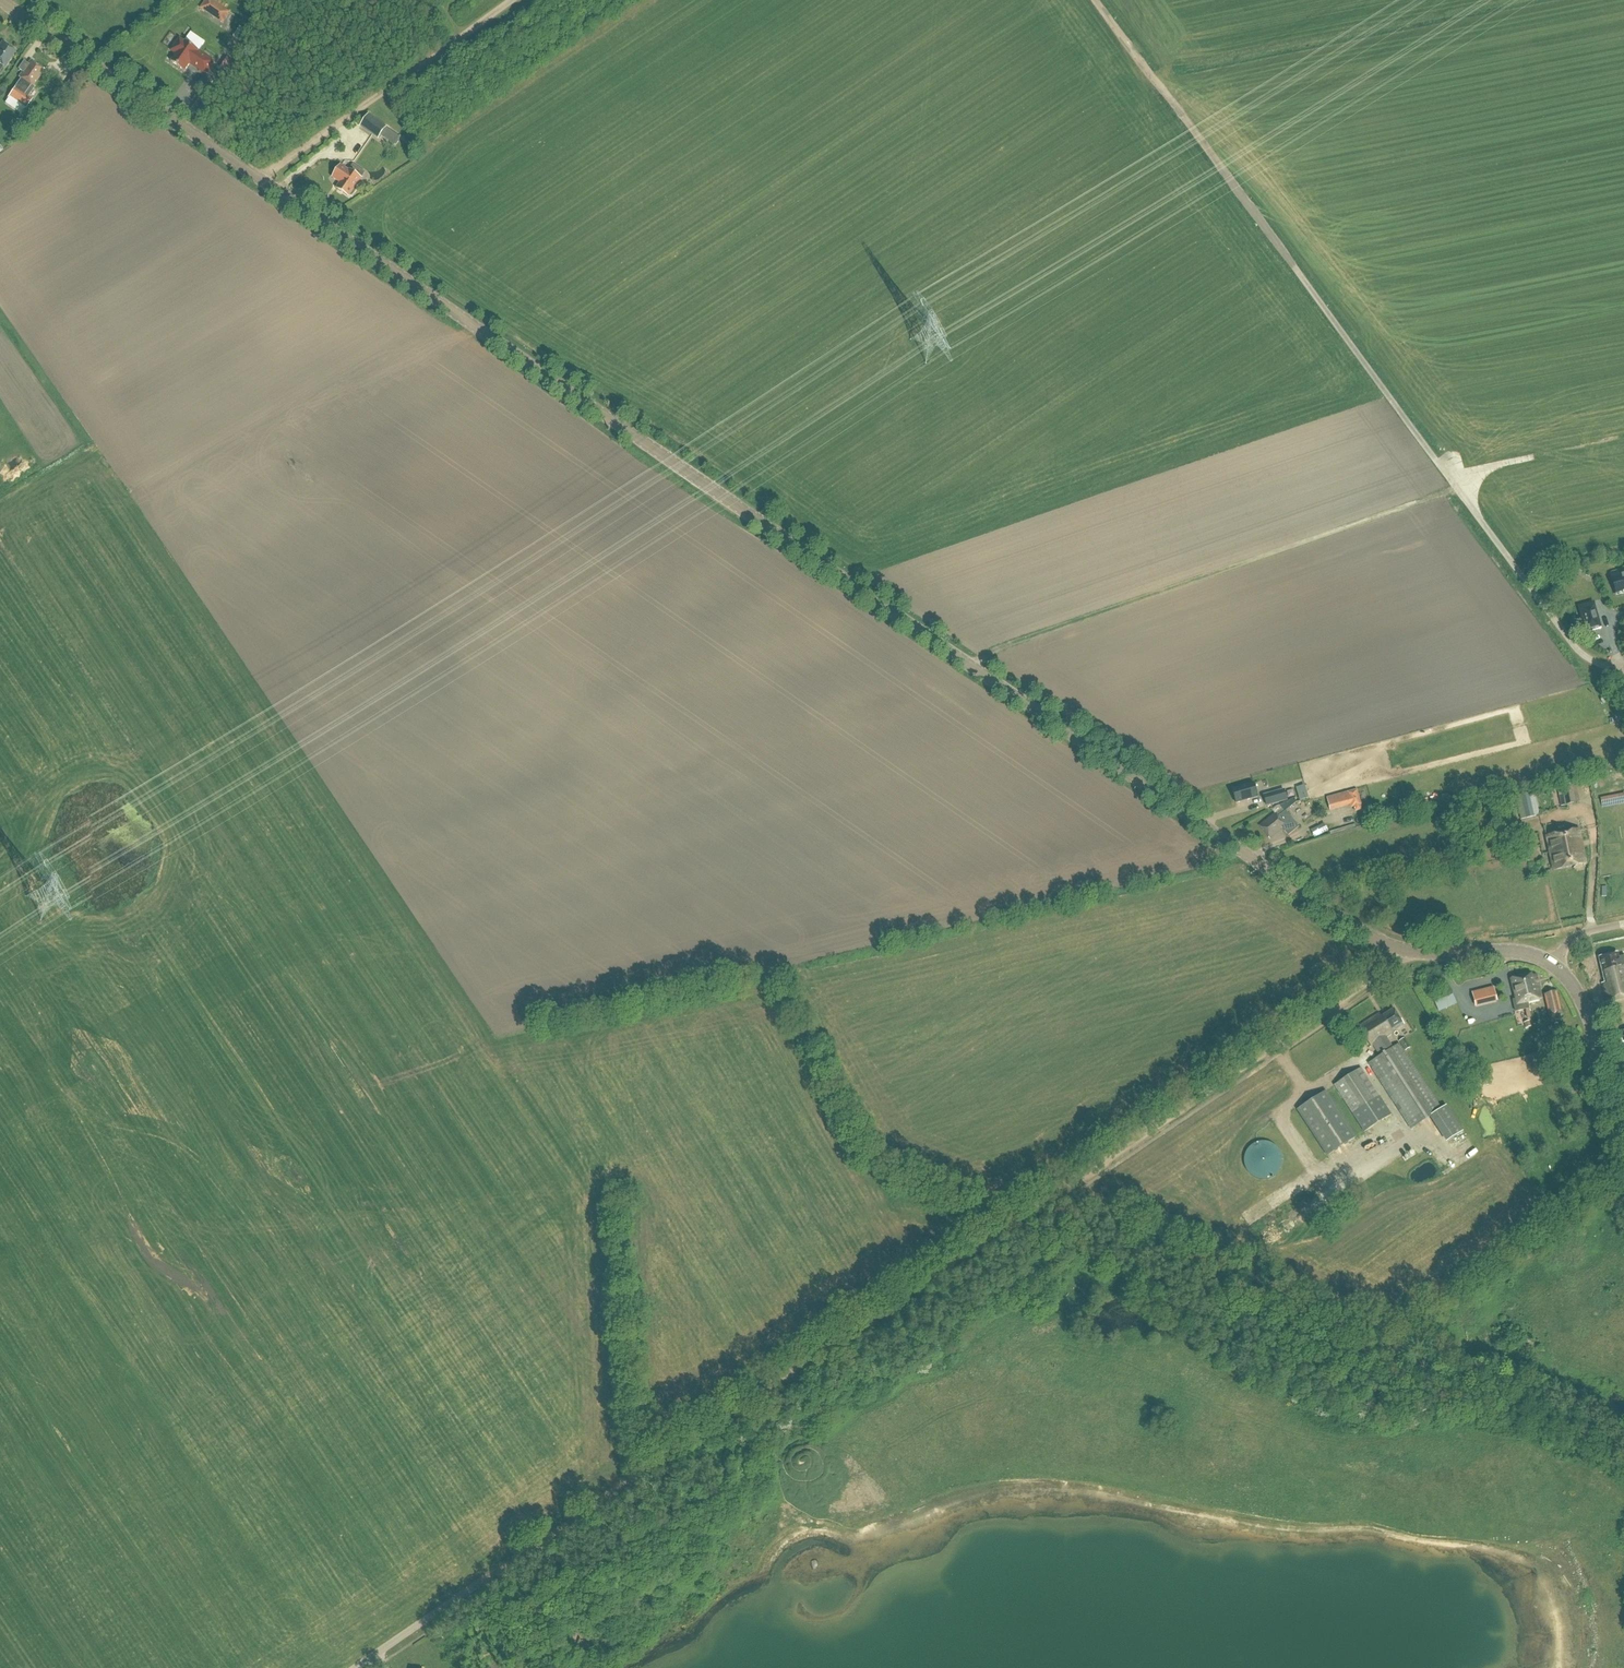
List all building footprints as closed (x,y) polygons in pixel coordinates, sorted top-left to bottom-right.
[(201,9),(217,20),(225,9),(211,0),(207,0),(201,9)] [(294,19),(289,22),(294,31),(300,27),(294,19)] [(171,62),(185,72),(190,65),(206,75),(214,63),(199,52),(185,42),(184,43),(180,40),(171,52),(176,55),(171,62)] [(3,66),(5,68),(16,52),(2,42),(0,45),(0,70),(3,66)] [(227,61),(222,69),(226,72),(228,74),(234,66),(233,65),(227,61)] [(32,100),(25,95),(31,86),(32,87),(44,71),(30,62),(19,78),(21,79),(9,96),(13,98),(27,108),(32,100)] [(47,82),(52,85),(57,79),(53,75),(47,82)] [(78,88),(70,82),(66,88),(74,93),(78,88)] [(387,127),(375,119),(366,131),(378,140),(387,127)] [(332,178),(339,183),(336,189),(337,189),(337,191),(340,194),(342,193),(348,197),(349,196),(351,196),(356,190),(355,188),(361,179),(360,179),(364,174),(359,170),(355,175),(348,170),(348,171),(340,166),(332,178)] [(1623,594),(1623,573),(1612,577),(1617,596),(1623,594)] [(1583,624),(1585,632),(1600,629),(1598,620),(1583,624)] [(1232,790),(1236,804),(1258,798),(1254,784),(1232,790)] [(1566,805),(1573,804),(1570,785),(1562,787),(1566,805)] [(1264,796),(1267,806),(1287,801),(1284,790),(1264,796)] [(1361,811),(1360,805),(1356,791),(1341,796),(1344,807),(1351,805),(1351,808),(1354,807),(1355,812),(1361,811)] [(1529,794),(1521,795),(1525,810),(1519,812),(1521,820),(1539,815),(1538,808),(1532,809),(1529,794)] [(1299,827),(1286,811),(1278,818),(1275,814),(1260,826),(1270,839),(1282,829),(1288,836),(1299,827)] [(1317,828),(1311,831),(1315,839),(1321,836),(1317,828)] [(1553,871),(1586,865),(1579,830),(1546,837),(1553,871)] [(1582,939),(1573,944),(1579,955),(1588,951),(1582,939)] [(1618,954),(1600,958),(1604,983),(1601,983),(1606,1003),(1623,999),(1623,956),(1618,957),(1618,954)] [(1521,978),(1527,1001),(1541,998),(1536,974),(1521,978)] [(1527,1001),(1521,978),(1521,975),(1510,978),(1515,999),(1512,999),(1515,1011),(1528,1008),(1527,1001)] [(1549,1021),(1563,1018),(1557,991),(1544,995),(1549,1021)] [(1386,1038),(1393,1033),(1391,1031),(1403,1024),(1394,1009),(1381,1017),(1379,1013),(1358,1027),(1370,1046),(1373,1044),(1380,1056),(1369,1064),(1411,1129),(1431,1116),(1448,1141),(1463,1132),(1446,1106),(1441,1109),(1399,1044),(1393,1048),(1386,1038)] [(1532,1033),(1524,1035),(1526,1042),(1534,1040),(1532,1033)] [(1406,1051),(1410,1048),(1404,1038),(1399,1042),(1406,1051)] [(1480,1049),(1481,1054),(1494,1051),(1492,1045),(1480,1049)] [(1499,1059),(1519,1056),(1518,1049),(1498,1052),(1499,1059)] [(1362,1068),(1334,1086),(1364,1132),(1391,1115),(1362,1068)] [(1327,1156),(1354,1138),(1325,1092),(1297,1109),(1327,1156)] [(1258,1103),(1262,1113),(1279,1106),(1274,1096),(1258,1103)] [(1307,1155),(1295,1162),(1304,1177),(1316,1170),(1307,1155)]
